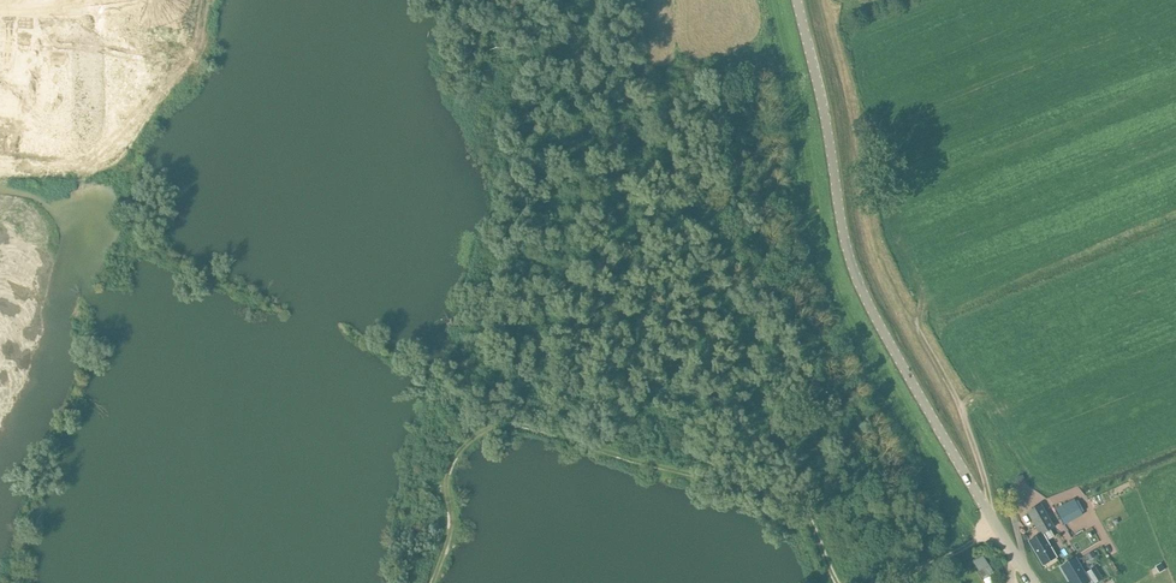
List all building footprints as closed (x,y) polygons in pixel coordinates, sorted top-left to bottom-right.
[(1056,509),(1065,525),(1082,515),(1073,499),(1072,500),(1068,492),(1056,498),(1061,506),(1056,509)] [(1040,534),(1028,541),(1043,565),(1057,557),(1047,540),(1054,536),(1050,530),(1054,527),(1042,505),(1028,513),(1040,534)] [(984,556),(974,562),(980,571),(979,572),(984,579),(994,572),(984,556)] [(1061,567),(1070,582),(1088,582),(1090,582),(1089,581),(1092,580),(1094,582),(1095,582),(1101,580),(1095,568),(1085,574),(1075,558),(1061,567)]
